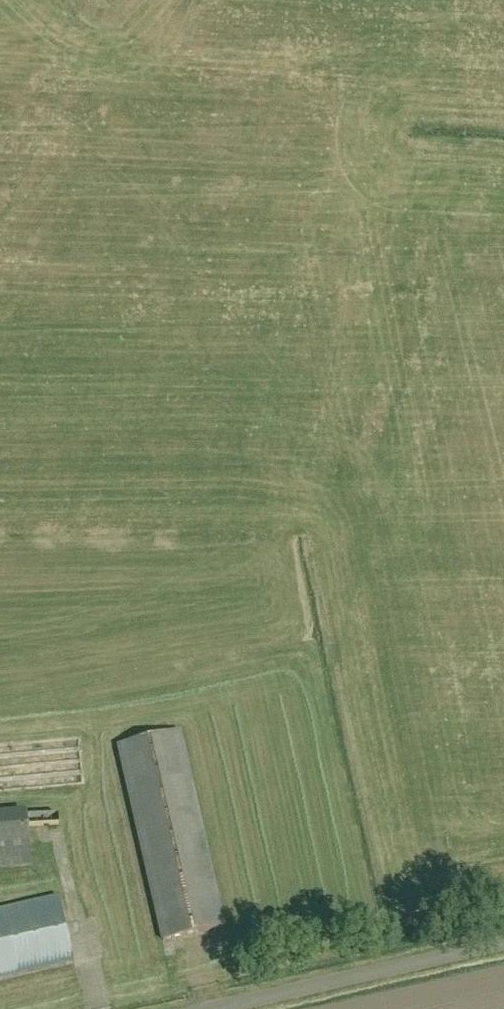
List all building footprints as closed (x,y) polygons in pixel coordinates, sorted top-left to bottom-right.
[(164,939),(224,925),(179,730),(119,744),(164,939)] [(30,845),(26,810),(0,812),(0,847),(30,845)] [(74,960),(59,897),(0,911),(0,977),(74,960)]
